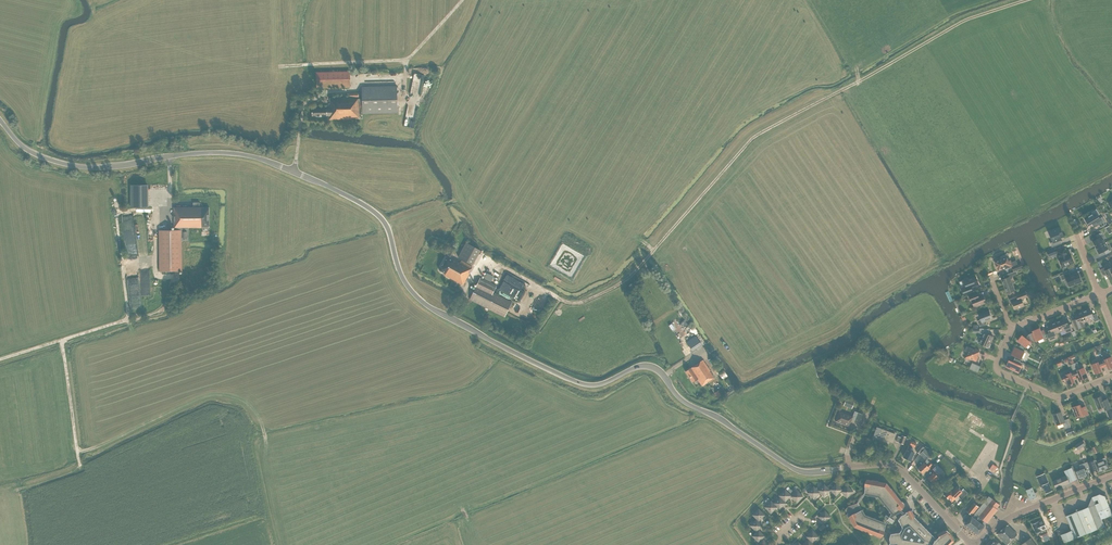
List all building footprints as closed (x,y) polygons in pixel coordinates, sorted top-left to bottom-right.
[(316,88),(350,87),(350,72),(316,72),(316,88)] [(415,73),(411,92),(421,94),(424,75),(415,73)] [(362,93),(348,93),(348,98),(330,98),(330,104),(329,104),(329,108),(325,108),(325,107),(323,107),(323,108),(312,109),(312,117),(327,116),(329,116),(329,120),(359,119),(359,114),(397,113),(397,86),(362,87),(362,93)] [(149,207),(148,184),(132,185),(132,207),(149,207)] [(150,191),(150,208),(158,208),(158,191),(150,191)] [(193,207),(175,208),(175,228),(188,227),(202,227),(202,228),(209,228),(209,227),(209,207),(200,207),(200,202),(193,203),(193,207)] [(1100,218),(1098,215),(1095,217),(1093,213),(1084,218),(1089,226),(1093,223),(1095,227),(1099,225),(1101,228),(1107,224),(1102,217),(1100,218)] [(134,216),(123,217),(124,226),(135,225),(134,216)] [(160,271),(153,271),(153,306),(185,306),(184,271),(182,271),(182,241),(188,241),(188,227),(175,228),(175,230),(159,231),(160,271)] [(1053,242),(1051,243),(1052,247),(1062,243),(1060,240),(1062,240),(1060,236),(1063,234),(1060,227),(1049,232),(1053,242)] [(1102,236),(1100,233),(1096,235),(1098,238),(1092,241),(1096,247),(1105,242),(1102,236)] [(1105,242),(1096,247),(1099,254),(1104,251),(1106,254),(1110,252),(1108,249),(1109,249),(1105,242)] [(473,265),(481,251),(466,243),(458,257),(473,265)] [(1054,249),(1047,252),(1049,257),(1056,254),(1054,249)] [(1059,259),(1058,260),(1062,269),(1076,264),(1072,254),(1069,256),(1066,249),(1057,252),(1059,259)] [(463,285),(470,273),(469,272),(472,266),(455,257),(453,260),(447,256),(439,270),(445,274),(445,275),(463,285)] [(1007,257),(994,261),(998,271),(1013,266),(1010,260),(1008,261),(1007,257)] [(1012,267),(1014,271),(1025,267),(1024,263),(1012,267)] [(1110,280),(1111,279),(1111,267),(1108,269),(1106,266),(1101,269),(1104,275),(1107,273),(1110,280)] [(1017,274),(1016,271),(1004,276),(1005,279),(1002,280),(1007,294),(1015,290),(1010,277),(1017,274)] [(1082,282),(1078,273),(1070,276),(1069,272),(1060,275),(1062,280),(1066,278),(1069,286),(1082,282)] [(961,289),(964,295),(973,292),(972,287),(979,284),(976,276),(969,279),(969,278),(968,277),(965,279),(964,280),(965,281),(964,281),(966,287),(961,289)] [(512,302),(492,293),(496,286),(480,278),(470,300),(504,317),(512,302)] [(1009,299),(1010,299),(1011,303),(1013,303),(1015,309),(1020,308),(1021,308),(1022,307),(1023,307),(1024,306),(1022,299),(1028,297),(1026,292),(1016,295),(1017,296),(1009,299)] [(983,295),(979,297),(977,293),(969,296),(971,301),(972,300),(975,307),(986,302),(983,295)] [(1092,315),(1090,308),(1083,311),(1086,321),(1093,318),(1095,322),(1099,320),(1097,313),(1092,315)] [(978,321),(980,326),(986,324),(985,321),(992,318),(989,311),(979,315),(981,319),(978,321)] [(1082,328),(1080,324),(1086,321),(1083,311),(1075,314),(1078,321),(1074,322),(1076,330),(1082,328)] [(1066,325),(1063,319),(1056,322),(1060,331),(1065,330),(1066,333),(1073,330),(1070,324),(1066,325)] [(1055,338),(1054,334),(1060,331),(1056,322),(1049,325),(1051,331),(1047,333),(1050,341),(1055,338)] [(983,334),(979,343),(988,347),(993,337),(989,335),(989,329),(980,328),(979,333),(983,334)] [(1029,334),(1028,334),(1034,342),(1037,340),(1037,341),(1043,338),(1040,328),(1033,331),(1034,332),(1029,334)] [(1029,343),(1031,344),(1034,342),(1028,334),(1029,334),(1026,338),(1022,335),(1018,341),(1026,347),(1029,343)] [(687,341),(686,342),(692,351),(702,345),(696,336),(687,341)] [(970,360),(971,359),(976,361),(978,357),(977,356),(980,351),(975,349),(975,350),(969,347),(967,352),(968,352),(966,358),(970,360)] [(1012,354),(1015,355),(1013,358),(1024,363),(1022,362),(1023,359),(1022,358),(1024,352),(1015,348),(1012,354)] [(1104,358),(1101,359),(1104,367),(1104,366),(1107,365),(1108,369),(1111,367),(1111,359),(1111,357),(1105,359),(1104,358)] [(1022,366),(1024,363),(1013,358),(1012,362),(1009,360),(1006,367),(1019,372),(1022,366)] [(1103,365),(1104,367),(1101,359),(1097,360),(1098,362),(1091,365),(1095,374),(1102,371),(1100,367),(1103,365)] [(709,371),(710,371),(708,368),(711,367),(706,360),(704,361),(703,360),(686,371),(687,373),(693,382),(698,379),(702,386),(707,382),(714,393),(718,399),(725,394),(721,388),(709,371)] [(972,363),(970,368),(978,372),(982,362),(980,366),(972,363)] [(1084,368),(1080,369),(1078,362),(1071,364),(1073,370),(1077,378),(1076,376),(1079,375),(1081,380),(1088,377),(1084,368)] [(723,378),(728,375),(725,370),(720,373),(723,378)] [(1076,378),(1077,378),(1073,370),(1070,371),(1071,373),(1064,375),(1068,385),(1075,382),(1073,378),(1076,377),(1076,378)] [(1102,396),(1094,399),(1098,409),(1103,407),(1105,411),(1111,408),(1108,401),(1104,403),(1102,396)] [(843,405),(851,408),(854,402),(846,399),(843,405)] [(1074,411),(1076,417),(1080,416),(1080,417),(1088,414),(1085,406),(1081,408),(1080,404),(1073,407),(1073,409),(1073,411),(1074,411)] [(852,417),(839,412),(836,421),(849,426),(852,419),(855,421),(855,422),(859,423),(863,414),(858,412),(855,411),(852,417)] [(1065,429),(1071,427),(1068,419),(1064,420),(1061,412),(1053,415),(1057,425),(1063,423),(1065,429)] [(880,434),(882,435),(881,438),(892,442),(895,434),(893,433),(877,427),(873,437),(878,439),(880,434)] [(1085,445),(1082,440),(1075,445),(1078,450),(1085,445)] [(916,451),(919,454),(924,448),(921,445),(916,451)] [(903,457),(910,460),(914,452),(911,451),(912,448),(909,447),(907,449),(903,457)] [(932,465),(929,462),(927,460),(929,458),(931,455),(925,449),(920,454),(926,460),(918,468),(923,473),(926,470),(927,471),(929,468),(929,467),(932,465)] [(1096,460),(1088,463),(1091,472),(1098,469),(1099,472),(1109,468),(1106,460),(1105,458),(1096,461),(1096,460)] [(1089,476),(1088,473),(1091,472),(1087,462),(1079,465),(1081,468),(1075,471),(1078,480),(1089,476)] [(989,469),(994,472),(998,467),(993,464),(989,469)] [(937,473),(939,475),(943,471),(937,465),(932,469),(935,471),(934,472),(933,472),(927,478),(932,483),(938,477),(936,475),(937,473)] [(1066,475),(1053,481),(1056,489),(1070,483),(1069,482),(1077,479),(1072,468),(1064,471),(1066,475)] [(1019,471),(1016,470),(1013,478),(1021,481),(1022,478),(1017,476),(1019,471)] [(1043,486),(1046,493),(1052,491),(1045,473),(1037,477),(1041,487),(1043,486)] [(867,480),(864,484),(864,493),(878,495),(893,514),(900,510),(903,506),(900,503),(901,502),(886,483),(867,480)] [(842,490),(836,483),(829,490),(830,490),(836,496),(840,491),(841,491),(842,490)] [(830,490),(824,484),(818,490),(820,493),(820,492),(824,497),(830,490)] [(853,492),(847,485),(841,491),(847,498),(853,492)] [(820,493),(813,486),(807,492),(813,499),(820,493)] [(958,496),(961,499),(968,493),(964,489),(962,492),(956,486),(952,491),(950,489),(944,495),(947,498),(948,498),(952,501),(954,499),(955,499),(958,496)] [(1028,493),(1031,500),(1037,497),(1032,487),(1027,489),(1026,490),(1028,493)] [(785,502),(790,496),(791,496),(785,489),(779,496),(780,497),(785,502)] [(797,490),(791,496),(797,503),(803,496),(797,490)] [(1101,519),(1111,515),(1111,514),(1106,500),(1107,497),(1100,494),(1092,497),(1088,508),(1081,511),(1077,509),(1076,512),(1066,516),(1072,531),(1061,535),(1064,542),(1104,526),(1101,519)] [(998,509),(996,508),(999,504),(993,499),(989,496),(980,507),(974,503),(967,511),(973,516),(972,516),(966,524),(978,534),(985,526),(983,525),(986,522),(987,522),(998,509)] [(786,503),(785,502),(780,497),(773,503),(777,507),(780,509),(786,503)] [(771,513),(777,507),(773,503),(771,501),(765,507),(771,513)] [(885,524),(863,516),(857,503),(848,506),(845,509),(847,514),(854,527),(877,536),(878,534),(881,536),(883,532),(885,524)] [(752,515),(756,519),(758,521),(765,515),(759,509),(752,515)] [(824,523),(827,521),(831,517),(825,510),(818,516),(824,523)] [(952,541),(949,534),(950,533),(946,529),(936,534),(934,537),(914,517),(911,510),(905,512),(905,513),(901,515),(898,519),(902,527),(899,532),(890,534),(889,538),(890,543),(889,544),(948,544),(952,541)] [(886,519),(889,521),(892,523),(894,520),(889,516),(889,517),(886,514),(884,517),(887,519),(886,519)] [(762,525),(758,521),(756,519),(750,525),(756,532),(758,530),(762,525)] [(1039,521),(1032,524),(1036,533),(1040,531),(1045,541),(1050,539),(1046,531),(1047,531),(1046,529),(1047,528),(1043,519),(1039,521)] [(1007,544),(1018,535),(1008,525),(1005,526),(997,534),(1007,544)] [(758,542),(762,538),(765,536),(758,530),(756,532),(752,536),(758,542)] [(806,536),(808,539),(812,543),(819,536),(812,530),(806,536)]
